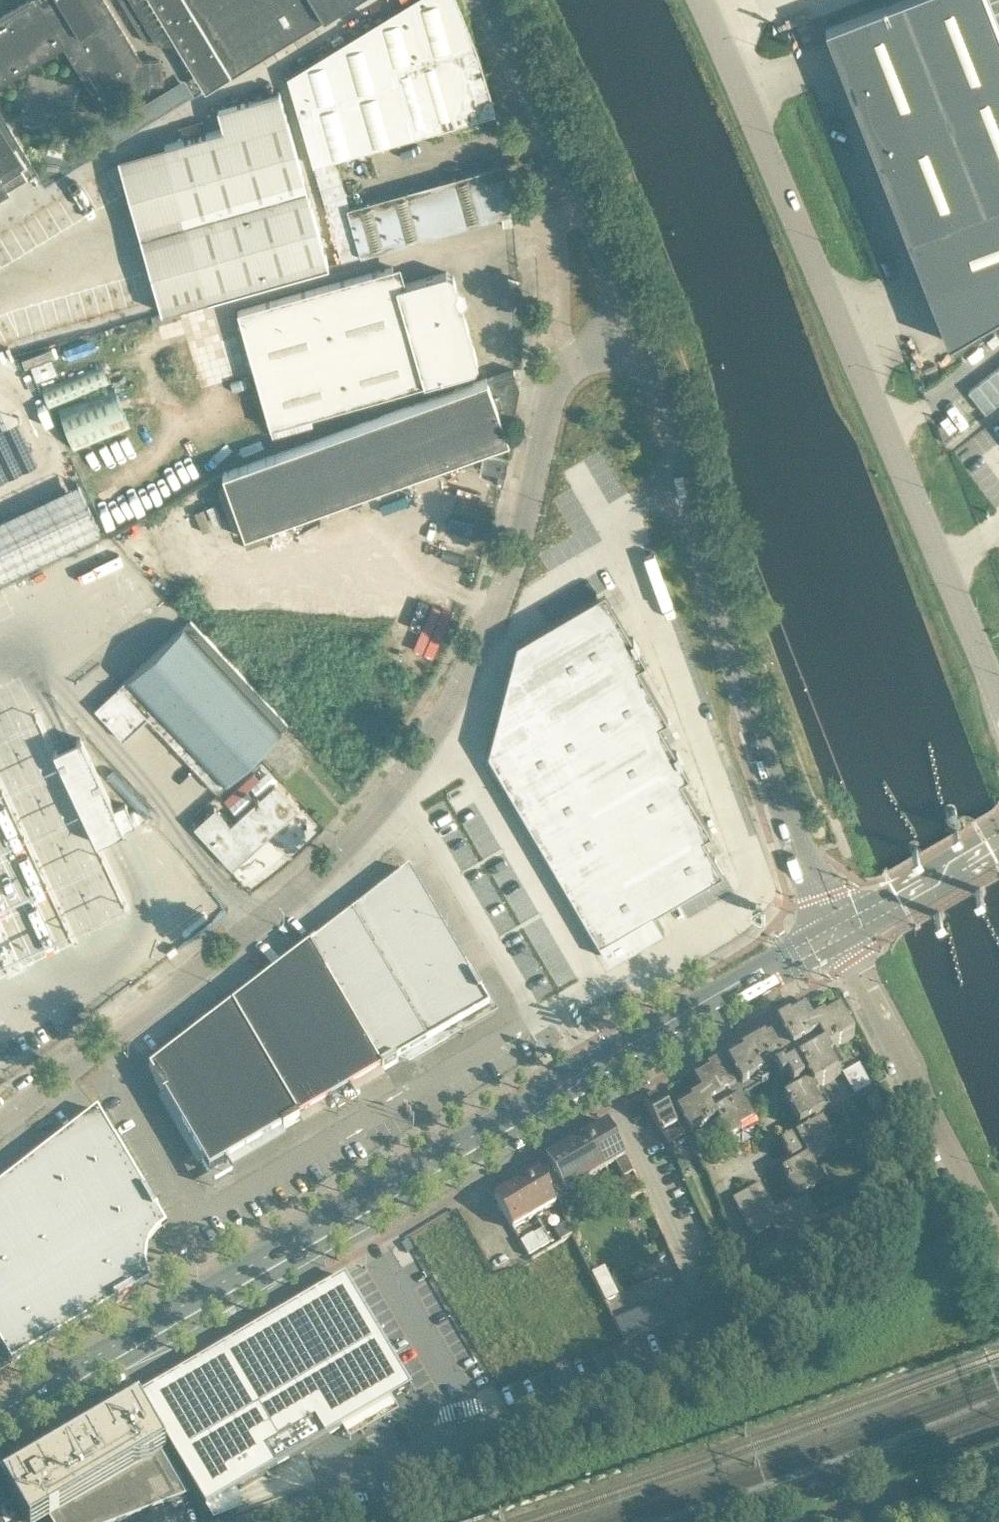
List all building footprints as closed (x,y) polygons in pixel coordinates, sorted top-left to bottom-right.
[(105,0),(26,0),(0,16),(0,82),(64,43),(103,106),(143,82),(162,80),(161,59),(142,60),(105,0)] [(168,26),(205,88),(230,73),(186,0),(121,0),(146,41),(161,40),(157,32),(168,26)] [(230,73),(323,17),(313,0),(186,0),(230,73)] [(495,112),(496,112),(492,98),(480,59),(466,19),(459,0),(409,0),(284,75),(313,159),(495,112)] [(351,0),(313,0),(323,17),(351,0)] [(825,25),(826,30),(830,28),(931,285),(950,334),(950,335),(947,337),(948,341),(998,311),(998,29),(988,0),(890,0),(825,25)] [(990,1),(989,1),(998,24),(998,23),(998,0),(991,0),(990,1)] [(104,144),(195,95),(187,80),(96,129),(104,144)] [(167,310),(213,297),(328,264),(279,90),(217,108),(223,127),(123,156),(167,310)] [(10,190),(7,186),(35,169),(0,111),(0,195),(10,190)] [(860,144),(852,123),(839,128),(847,149),(860,144)] [(493,165),(505,162),(502,150),(502,151),(501,151),(490,154),(493,165)] [(361,255),(501,214),(513,211),(511,194),(506,165),(505,162),(493,165),(346,206),(361,255)] [(503,225),(515,223),(514,215),(513,211),(501,214),(503,225)] [(453,276),(446,271),(398,285),(393,266),(238,310),(269,419),(308,408),(311,416),(475,369),(478,363),(463,309),(457,306),(454,295),(458,290),(453,276)] [(41,388),(49,407),(110,383),(102,364),(41,388)] [(988,376),(998,390),(998,371),(997,368),(988,376)] [(520,385),(514,369),(487,378),(487,377),(222,471),(244,532),(509,438),(502,418),(509,416),(506,408),(516,404),(520,385)] [(978,383),(995,405),(998,402),(998,390),(988,376),(978,383)] [(978,383),(969,390),(986,412),(995,405),(978,383)] [(58,409),(75,450),(131,427),(114,386),(58,409)] [(484,453),(481,469),(486,469),(500,472),(497,483),(502,485),(505,473),(509,457),(484,453)] [(98,540),(76,492),(0,527),(0,585),(98,540)] [(488,751),(511,790),(600,942),(600,943),(610,960),(664,928),(654,911),(723,871),(703,836),(711,831),(681,779),(689,774),(682,762),(683,761),(677,750),(676,751),(659,723),(668,717),(649,684),(637,665),(646,661),(638,648),(640,647),(633,637),(632,638),(605,590),(596,595),(517,641),(489,749),(488,751)] [(148,716),(217,789),(287,724),(190,621),(119,686),(96,707),(124,737),(148,716)] [(81,738),(53,751),(97,843),(136,825),(126,803),(114,809),(81,738)] [(215,806),(194,825),(232,868),(254,847),(253,846),(252,847),(249,843),(277,817),(281,821),(280,822),(281,823),(299,807),(275,779),(255,797),(257,799),(230,823),(215,806)] [(946,806),(945,808),(944,810),(945,813),(975,896),(977,898),(981,900),(984,899),(986,898),(987,896),(987,893),(985,889),(956,809),(954,806),(951,805),(948,805),(946,806)] [(944,911),(920,845),(918,843),(916,842),(914,841),(912,842),(910,844),(909,846),(910,852),(933,916),(935,921),(937,923),(939,923),(943,923),(945,920),(946,917),(944,911)] [(409,869),(268,977),(338,1095),(350,1088),(351,1089),(382,1070),(382,1071),(398,1061),(490,1007),(481,992),(482,992),(472,975),(409,869)] [(330,1100),(338,1095),(268,977),(218,1016),(284,1129),(300,1120),(300,1118),(331,1100),(330,1100)] [(626,992),(618,997),(623,1006),(631,1001),(626,992)] [(839,1012),(838,1012),(839,1015),(826,1023),(824,1020),(813,1027),(804,1011),(777,1027),(779,1030),(727,1060),(742,1087),(768,1072),(770,1075),(771,1075),(771,1074),(780,1069),(780,1064),(795,1056),(793,1053),(818,1039),(824,1048),(798,1063),(810,1084),(784,1099),(800,1126),(827,1111),(826,1110),(823,1111),(815,1098),(818,1096),(815,1090),(841,1075),(840,1074),(837,1076),(829,1062),(832,1060),(828,1054),(854,1038),(839,1012)] [(284,1129),(218,1016),(149,1069),(155,1078),(154,1079),(163,1095),(164,1094),(205,1163),(210,1170),(226,1161),(283,1128),(284,1129)] [(736,1087),(720,1060),(693,1075),(702,1091),(691,1097),(692,1100),(679,1108),(677,1105),(676,1106),(691,1132),(717,1117),(730,1139),(742,1132),(740,1129),(754,1121),(756,1124),(757,1123),(742,1098),(743,1097),(742,1096),(715,1112),(710,1102),(736,1087)] [(804,1083),(794,1066),(778,1075),(782,1082),(787,1079),(793,1089),(804,1083)] [(659,1091),(643,1101),(645,1105),(669,1144),(685,1135),(659,1091)] [(877,1093),(865,1100),(870,1108),(882,1102),(877,1093)] [(14,1363),(13,1362),(115,1302),(116,1303),(152,1282),(148,1271),(146,1261),(148,1251),(151,1241),(158,1233),(167,1226),(157,1208),(146,1189),(145,1190),(98,1109),(0,1185),(0,1371),(14,1363)] [(808,1156),(782,1171),(798,1198),(821,1184),(815,1173),(818,1172),(812,1161),(838,1147),(838,1146),(835,1147),(827,1133),(830,1132),(823,1120),(796,1135),(808,1156)] [(608,1121),(585,1135),(604,1168),(615,1162),(623,1175),(633,1169),(625,1156),(626,1156),(628,1155),(608,1121)] [(585,1135),(546,1158),(550,1165),(565,1190),(604,1168),(585,1135)] [(781,1143),(791,1160),(802,1154),(792,1137),(781,1143)] [(551,1198),(553,1197),(550,1192),(552,1191),(541,1171),(540,1171),(540,1170),(518,1183),(535,1215),(554,1203),(551,1198)] [(837,1192),(846,1186),(843,1181),(833,1186),(837,1192)] [(513,1228),(535,1215),(518,1183),(494,1197),(513,1228)] [(760,1184),(733,1199),(747,1223),(748,1225),(754,1236),(772,1226),(781,1242),(806,1228),(801,1219),(815,1211),(807,1196),(795,1203),(793,1199),(775,1210),(760,1184)] [(453,1209),(406,1235),(430,1278),(477,1252),(453,1209)] [(565,1225),(546,1236),(552,1246),(571,1235),(565,1225)] [(533,1238),(522,1245),(531,1259),(542,1252),(533,1238)] [(790,1239),(774,1248),(781,1262),(782,1263),(798,1254),(790,1239)] [(740,1257),(736,1246),(717,1253),(721,1264),(740,1257)] [(449,1291),(489,1392),(567,1361),(528,1262),(490,1277),(489,1275),(449,1291)] [(199,1361),(141,1395),(214,1519),(236,1511),(229,1494),(236,1490),(342,1428),(392,1399),(392,1398),(410,1388),(345,1277),(345,1276),(199,1361)] [(605,1277),(595,1281),(600,1291),(604,1298),(613,1294),(605,1277)] [(625,1340),(698,1312),(686,1285),(670,1291),(673,1298),(616,1323),(625,1340)] [(22,1464),(4,1475),(6,1478),(4,1480),(29,1521),(42,1521),(49,1518),(51,1521),(120,1521),(191,1494),(165,1450),(166,1449),(136,1398),(93,1423),(26,1462),(22,1464)] [(2,1476),(0,1477),(0,1514),(4,1521),(5,1521),(29,1521),(4,1480),(6,1478),(4,1475),(2,1476)]
